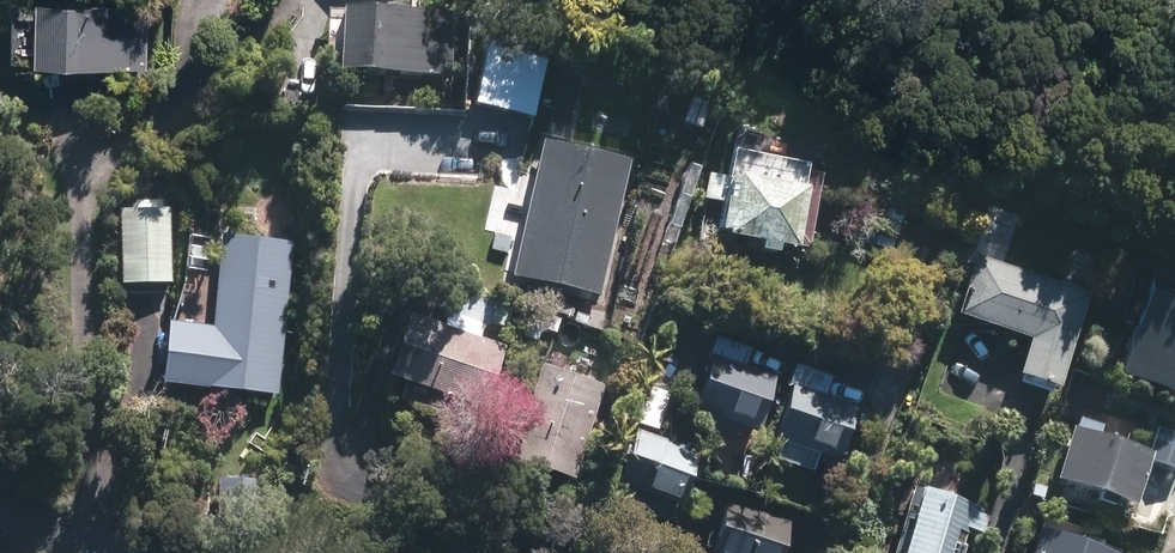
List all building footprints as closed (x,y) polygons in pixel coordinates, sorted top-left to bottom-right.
[(140,66),(141,5),(34,2),(33,63),(140,66)] [(450,22),(347,17),(344,67),(447,72),(450,22)] [(546,64),(491,51),(479,101),(534,114),(546,64)] [(625,166),(546,148),(518,271),(596,289),(625,166)] [(799,195),(733,183),(724,232),(790,244),(799,195)] [(288,252),(229,246),(216,380),(275,386),(288,252)] [(1084,296),(981,262),(965,310),(1036,333),(1024,372),(1055,382),(1084,296)] [(1159,285),(1129,369),(1174,386),(1174,291),(1159,285)] [(495,357),(414,327),(397,373),(478,404),(495,357)] [(771,380),(716,361),(699,409),(754,428),(771,380)] [(599,393),(550,377),(526,446),(574,463),(599,393)] [(853,409),(794,389),(778,437),(837,456),(853,409)] [(1145,461),(1075,436),(1059,479),(1129,504),(1145,461)] [(693,459),(644,443),(630,486),(679,502),(693,459)] [(920,499),(902,552),(956,552),(968,515),(920,499)] [(718,546),(737,552),(775,552),(782,531),(729,513),(718,546)] [(1040,537),(1034,552),(1086,552),(1040,537)]
